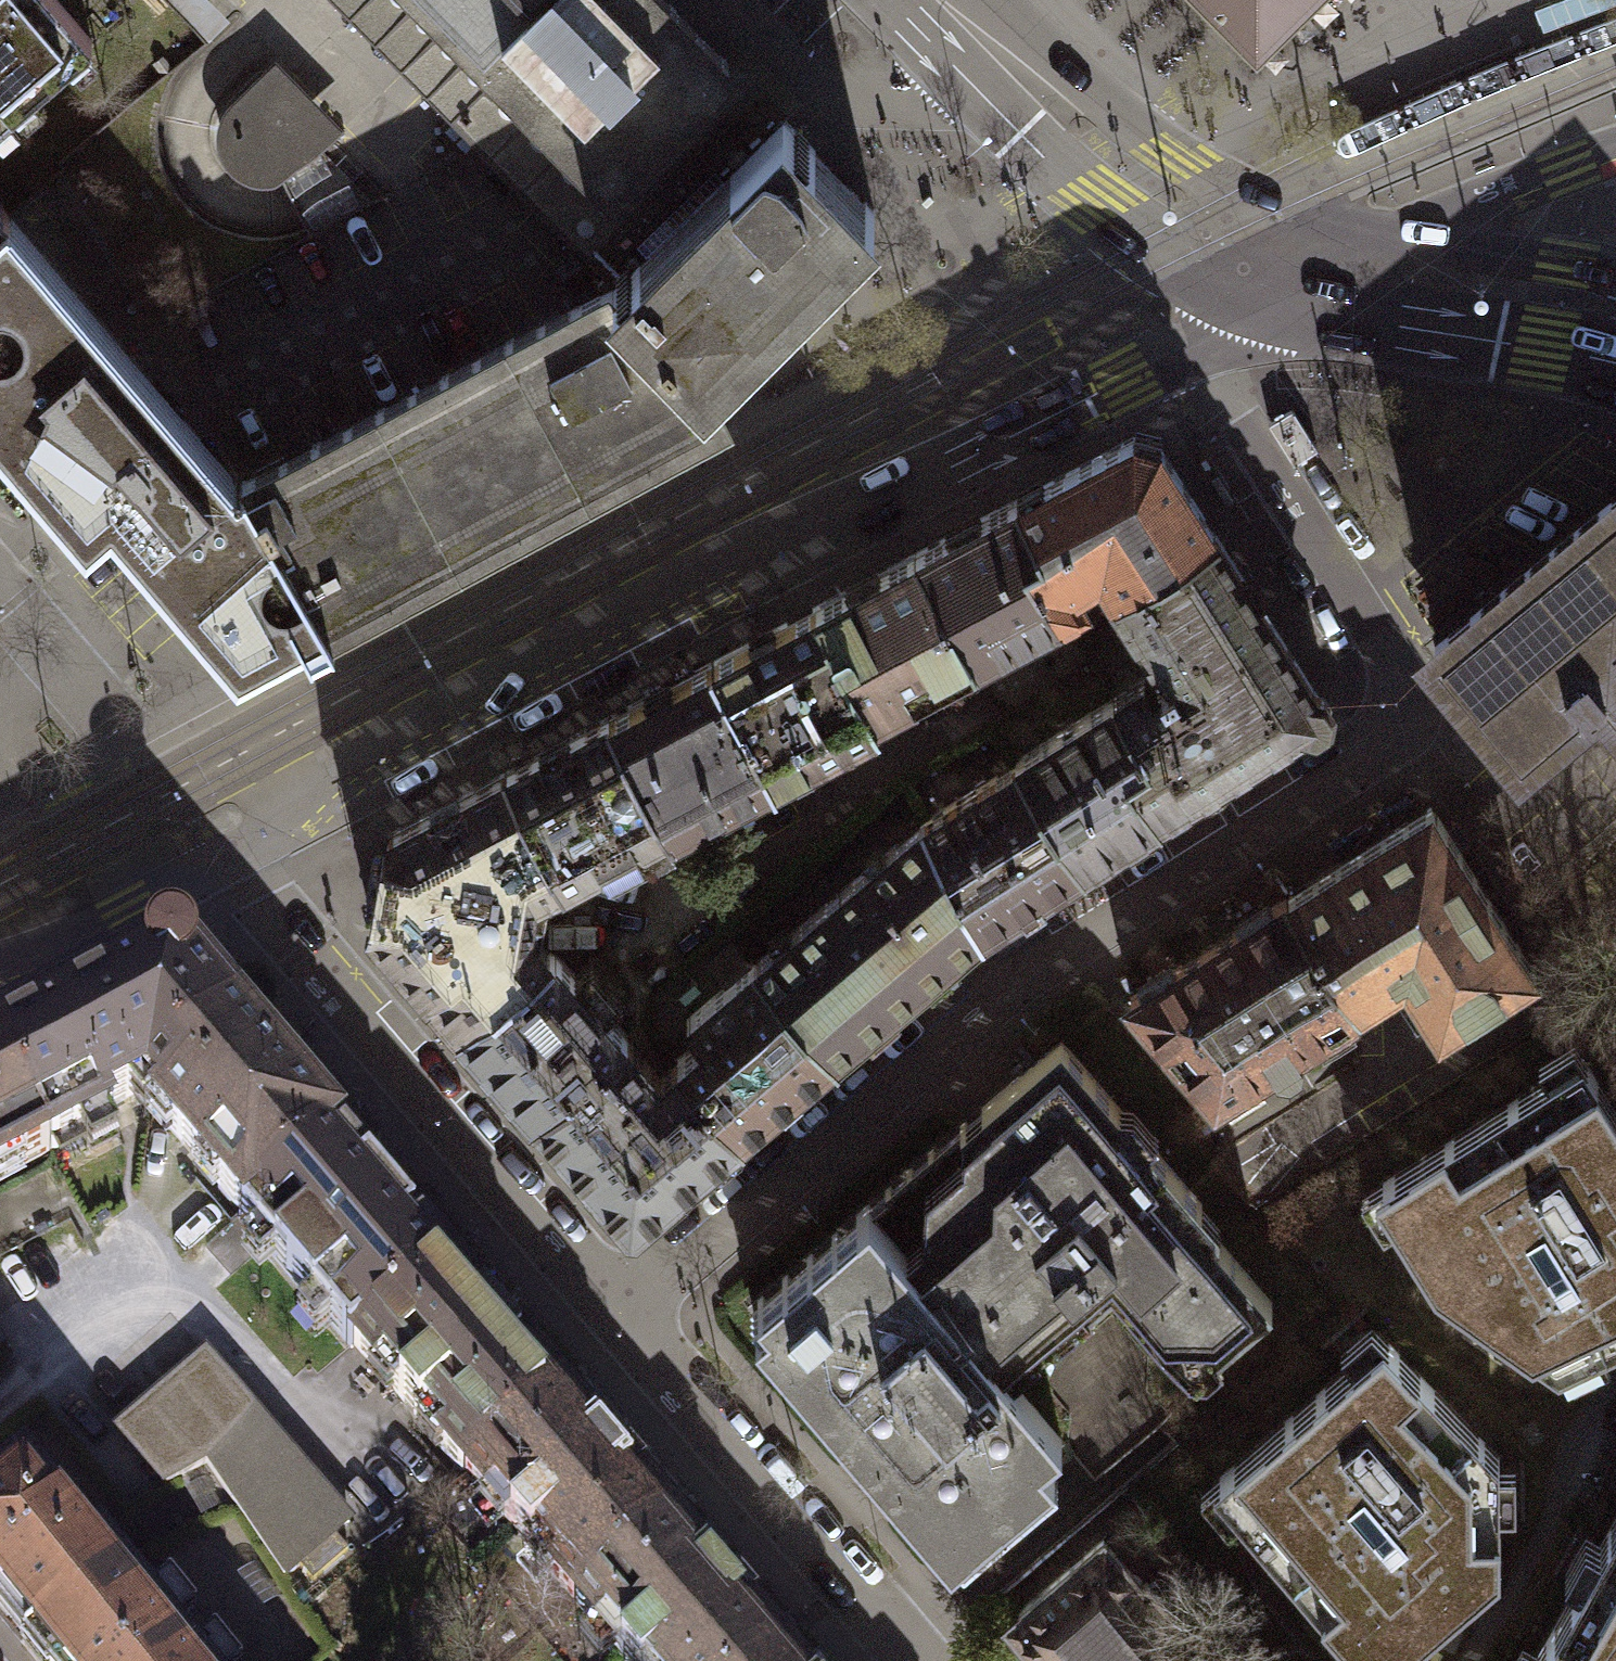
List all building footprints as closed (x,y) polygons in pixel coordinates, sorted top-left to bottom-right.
[(92,41),(57,0),(0,0),(0,120),(92,41)] [(206,43),(229,21),(208,0),(164,0),(206,43)] [(586,258),(742,105),(714,76),(728,62),(721,56),(697,31),(684,18),(667,0),(331,0),(586,258)] [(1257,60),(1318,0),(1197,0),(1257,60)] [(782,117),(728,62),(714,76),(742,105),(768,131),(782,117)] [(318,147),(256,83),(232,107),(225,120),(222,134),(224,148),(231,160),(242,169),(255,174),(269,175),(283,170),(318,147)] [(612,284),(704,378),(875,211),(782,117),(768,131),(742,105),(586,258),(612,284)] [(9,214),(0,204),(0,222),(9,214)] [(236,669),(328,620),(245,481),(240,483),(9,214),(0,222),(0,443),(86,543),(110,523),(236,669)] [(704,378),(612,284),(245,481),(328,620),(358,604),(720,411),(704,378)] [(1077,588),(1099,574),(1113,597),(1215,533),(1207,520),(1157,441),(1136,435),(1016,499),(1042,547),(1025,556),(1059,619),(1086,604),(1077,588)] [(1605,497),(1540,551),(1434,638),(1520,742),(1601,676),(1615,694),(1615,488),(1605,497)] [(1016,499),(916,553),(975,663),(1059,619),(1025,556),(1042,547),(1016,499)] [(1291,653),(1215,533),(1113,597),(1155,664),(1160,661),(1174,682),(1154,695),(1144,680),(1115,698),(1150,753),(1127,768),(1158,817),(1306,724),(1317,726),(1327,720),(1329,712),(1331,703),(1325,693),(1314,691),(1291,653)] [(916,553),(815,606),(875,717),(975,663),(916,553)] [(801,614),(712,662),(774,777),(860,731),(877,722),(875,717),(815,606),(801,614)] [(671,831),(774,777),(712,662),(609,716),(671,831)] [(1081,865),(1158,817),(1127,768),(1150,753),(1115,698),(1015,761),(1016,763),(1081,865)] [(675,839),(671,831),(609,716),(505,772),(558,869),(554,871),(559,880),(650,831),(658,848),(675,839)] [(980,930),(1081,865),(1016,763),(923,822),(980,930)] [(388,834),(371,925),(459,1028),(544,955),(543,954),(519,926),(527,885),(554,871),(558,869),(505,772),(388,834)] [(1286,897),(1359,1007),(1405,977),(1440,1032),(1536,971),(1431,805),(1286,897)] [(911,832),(755,964),(833,1055),(966,942),(980,930),(923,822),(911,832)] [(1359,1007),(1286,897),(1130,996),(1216,1097),(1359,1007)] [(147,960),(0,1038),(0,1058),(50,1151),(114,1117),(109,1107),(148,1087),(162,1103),(190,1079),(174,1061),(232,1012),(195,969),(195,961),(192,952),(187,946),(180,942),(171,940),(163,941),(155,946),(150,952),(147,960)] [(459,1028),(536,1117),(627,1039),(626,1037),(628,1035),(554,949),(552,951),(549,948),(543,954),(544,955),(459,1028)] [(739,1136),(833,1055),(755,964),(753,962),(686,1019),(702,1037),(677,1058),(679,1060),(676,1062),(738,1134),(739,1136)] [(242,1214),(337,1133),(232,1012),(174,1061),(190,1079),(162,1103),(153,1111),(242,1214)] [(660,1076),(627,1039),(536,1117),(632,1227),(678,1188),(677,1186),(738,1134),(676,1062),(660,1076)] [(982,1107),(991,1118),(989,1148),(965,1121),(757,1299),(759,1302),(750,1310),(757,1319),(755,1321),(951,1550),(955,1546),(963,1556),(1058,1474),(1048,1464),(1133,1391),(1149,1409),(1272,1303),(1193,1211),(1202,1204),(1060,1039),(982,1107)] [(0,1058),(0,1178),(50,1151),(0,1058)] [(1435,1284),(1558,1369),(1615,1343),(1615,1110),(1587,1064),(1554,1085),(1549,1078),(1382,1183),(1404,1217),(1396,1222),(1435,1284)] [(337,1133),(242,1214),(238,1217),(350,1347),(353,1344),(447,1263),(337,1133)] [(447,1263),(353,1344),(464,1473),(558,1392),(447,1263)] [(1389,1343),(1358,1369),(1353,1362),(1219,1478),(1245,1508),(1238,1514),(1365,1660),(1388,1660),(1500,1565),(1499,1511),(1490,1511),(1490,1473),(1499,1473),(1499,1457),(1389,1343)] [(167,1486),(206,1464),(208,1451),(254,1412),(205,1354),(119,1429),(167,1486)] [(558,1392),(464,1473),(575,1602),(669,1521),(558,1392)] [(349,1523),(254,1412),(208,1451),(206,1464),(243,1519),(284,1578),(349,1523)] [(25,1648),(115,1575),(23,1463),(0,1482),(0,1617),(25,1648)] [(1598,1545),(1605,1549),(1587,1581),(1580,1577),(1535,1656),(1542,1660),(1615,1660),(1615,1514),(1598,1545)] [(781,1651),(669,1521),(575,1602),(625,1660),(768,1660),(781,1651)] [(1104,1539),(1012,1617),(1043,1652),(1041,1654),(1046,1660),(1185,1660),(1198,1649),(1169,1615),(1173,1612),(1146,1581),(1142,1584),(1104,1539)] [(115,1575),(25,1648),(36,1660),(198,1660),(123,1569),(115,1575)] [(781,1651),(768,1660),(789,1660),(781,1651)]
